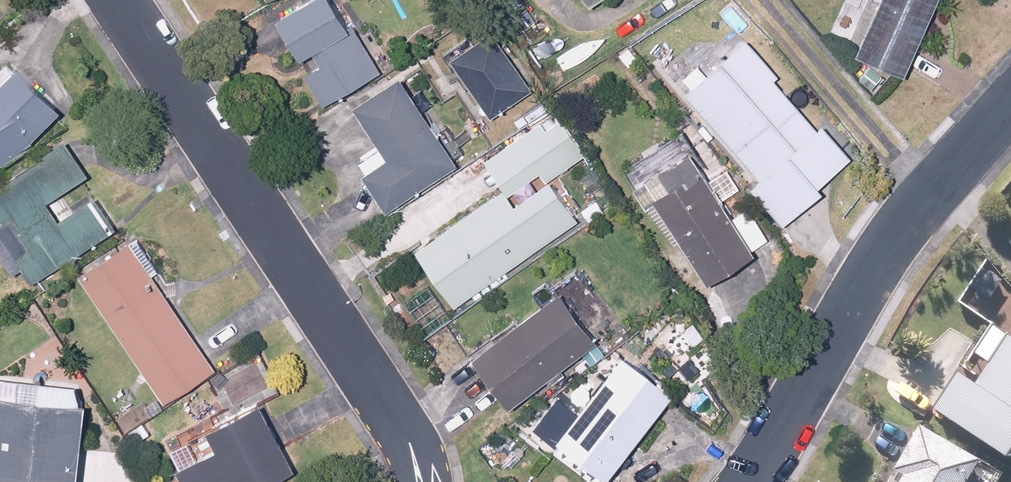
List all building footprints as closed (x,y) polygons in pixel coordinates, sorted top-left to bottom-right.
[(286,16),(285,17),(311,60),(307,62),(331,101),(385,68),(345,0),(313,0),(286,16)] [(912,68),(941,0),(874,0),(855,43),(912,68)] [(537,85),(496,29),(455,59),(496,115),(537,85)] [(682,82),(776,217),(835,176),(741,41),(682,82)] [(27,145),(67,106),(22,60),(0,83),(0,161),(27,145)] [(361,97),(366,105),(394,153),(370,167),(394,209),(467,166),(410,69),(361,97)] [(592,154),(559,110),(488,159),(506,186),(421,243),(462,304),(586,220),(557,178),(592,154)] [(0,182),(0,223),(11,217),(28,247),(16,254),(34,284),(122,232),(101,196),(66,217),(55,198),(96,173),(72,133),(0,182)] [(671,164),(683,184),(668,193),(717,273),(762,245),(713,165),(701,146),(671,164)] [(135,236),(79,275),(167,404),(223,366),(135,236)] [(481,351),(517,400),(603,338),(567,289),(481,351)] [(966,369),(940,409),(1010,455),(1010,335),(981,379),(966,369)] [(630,349),(586,409),(561,391),(532,430),(603,481),(604,481),(613,470),(618,474),(681,387),(630,349)] [(0,368),(0,471),(35,475),(34,481),(78,481),(78,480),(88,481),(98,392),(91,391),(92,378),(0,368)] [(192,436),(173,446),(191,481),(270,481),(303,465),(268,398),(216,426),(224,443),(202,455),(192,436)] [(911,474),(907,481),(972,481),(985,458),(935,431),(922,424),(898,467),(911,474)]
